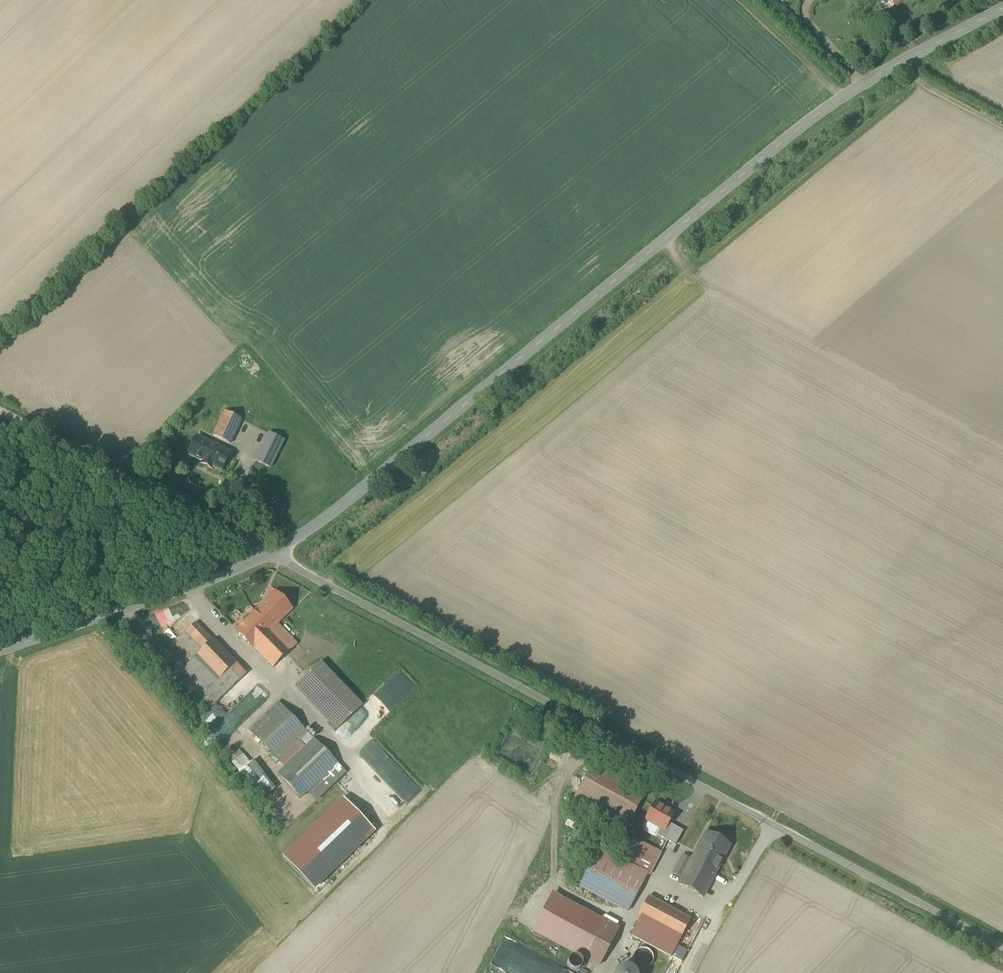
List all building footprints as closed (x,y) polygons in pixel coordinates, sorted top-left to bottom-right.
[(52,295),(42,305),(49,313),(59,303),(52,295)] [(241,422),(225,414),(213,437),(229,445),(241,422)] [(283,442),(269,435),(255,462),(270,469),(283,442)] [(230,455),(197,438),(187,457),(220,473),(230,455)] [(276,593),(236,630),(272,668),(296,646),(277,626),(293,611),(276,593)] [(242,673),(191,622),(175,639),(190,655),(173,671),(209,706),(242,673)] [(362,707),(321,663),(295,688),(336,731),(362,707)] [(279,706),(252,731),(313,796),(339,771),(312,741),(302,751),(292,740),(302,731),(279,706)] [(690,813),(591,763),(570,804),(624,830),(629,819),(675,842),(690,813)] [(381,829),(350,797),(291,853),(322,885),(381,829)] [(734,844),(712,833),(684,887),(707,898),(734,844)] [(627,863),(595,847),(575,886),(622,910),(641,872),(651,877),(659,861),(636,850),(641,839),(631,834),(623,849),(632,854),(627,863)] [(649,899),(630,937),(667,956),(686,918),(649,899)] [(660,964),(660,962),(659,959),(656,955),(655,954),(652,952),(650,951),(647,951),(644,951),(641,952),(637,955),(635,957),(634,960),(633,961),(633,964),(633,967),(634,969),(635,971),(636,972),(657,972),(659,970),(660,967),(660,964)]
